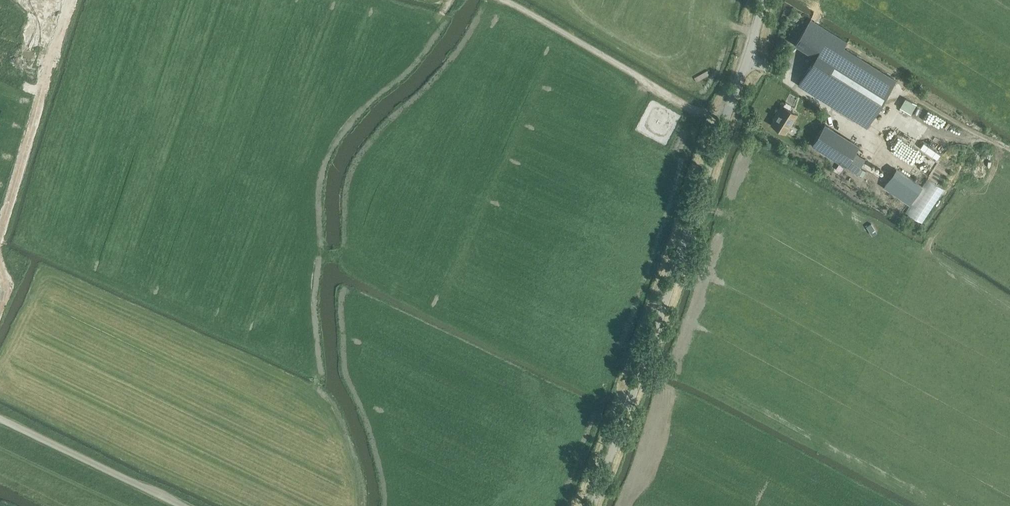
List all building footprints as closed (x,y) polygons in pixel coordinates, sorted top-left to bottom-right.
[(816,57),(801,82),(869,125),(895,82),(839,48),(843,41),(808,19),(792,41),(816,57)] [(900,108),(912,114),(917,103),(906,97),(900,108)] [(771,124),(785,133),(797,115),(782,105),(774,117),(775,117),(771,124)] [(810,144),(854,171),(864,158),(854,151),(858,145),(823,123),(810,144)] [(877,160),(882,158),(878,149),(873,151),(877,160)] [(883,185),(908,203),(920,184),(896,168),(883,185)] [(923,222),(944,187),(928,177),(907,212),(923,222)]
